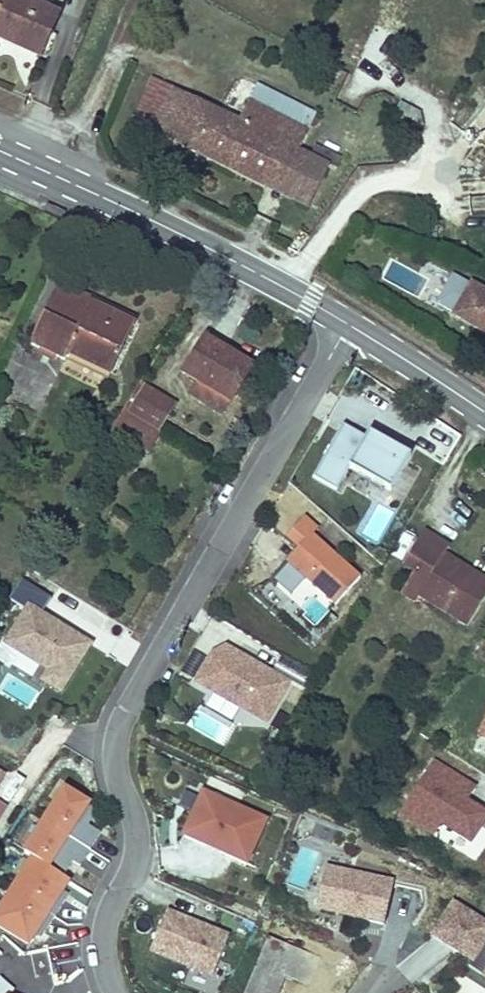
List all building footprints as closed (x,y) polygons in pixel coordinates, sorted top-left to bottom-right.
[(0,41),(4,32),(38,46),(50,18),(10,0),(0,0),(0,41)] [(38,46),(4,32),(0,41),(34,56),(38,46)] [(128,127),(267,192),(287,146),(303,153),(311,134),(251,107),(242,125),(148,82),(128,127)] [(258,89),(251,107),(311,134),(319,116),(258,89)] [(309,211),(329,166),(317,160),(303,153),(287,146),(267,192),(309,211)] [(322,148),(317,160),(329,166),(343,172),(349,160),(322,148)] [(135,315),(57,275),(26,338),(60,355),(65,345),(109,367),(135,315)] [(469,277),(452,308),(484,326),(484,286),(469,277)] [(178,367),(196,378),(229,398),(253,357),(202,327),(178,367)] [(221,410),(229,398),(196,378),(188,391),(221,410)] [(138,382),(111,428),(146,448),(173,403),(138,382)] [(364,434),(341,422),(313,475),(336,487),(348,466),(390,489),(410,452),(367,428),(364,434)] [(320,522),(313,529),(328,545),(335,538),(320,522)] [(313,529),(297,544),(313,561),(300,574),(339,615),(369,586),(328,545),(313,529)] [(441,559),(445,553),(450,545),(426,530),(402,568),(414,575),(409,583),(422,591),(417,598),(466,629),(484,599),(484,578),(466,566),(463,572),(441,559)] [(466,566),(445,553),(441,559),(463,572),(466,566)] [(8,596),(22,605),(0,639),(43,666),(35,678),(58,692),(91,639),(41,607),(49,595),(20,576),(8,596)] [(413,605),(417,598),(422,591),(409,583),(400,596),(413,605)] [(210,655),(193,686),(268,729),(294,684),(226,645),(210,655)] [(477,738),(484,741),(484,715),(477,738)] [(478,786),(434,760),(398,818),(433,839),(440,827),(472,847),(484,826),(484,811),(468,801),(478,786)] [(267,815),(200,784),(179,829),(246,860),(267,815)] [(30,858),(51,870),(92,803),(64,786),(23,854),(30,858)] [(30,951),(71,883),(51,870),(30,858),(0,908),(0,933),(30,951)] [(394,880),(326,866),(316,912),(384,927),(394,880)] [(453,900),(430,937),(471,962),(467,968),(481,977),(481,978),(484,981),(484,919),(453,900)] [(232,935),(169,909),(150,955),(213,981),(232,935)] [(267,933),(242,992),(278,992),(285,976),(308,986),(321,956),(267,933)] [(412,982),(443,954),(430,939),(398,966),(412,982)] [(16,991),(1,977),(0,978),(0,992),(14,992),(16,991)]
